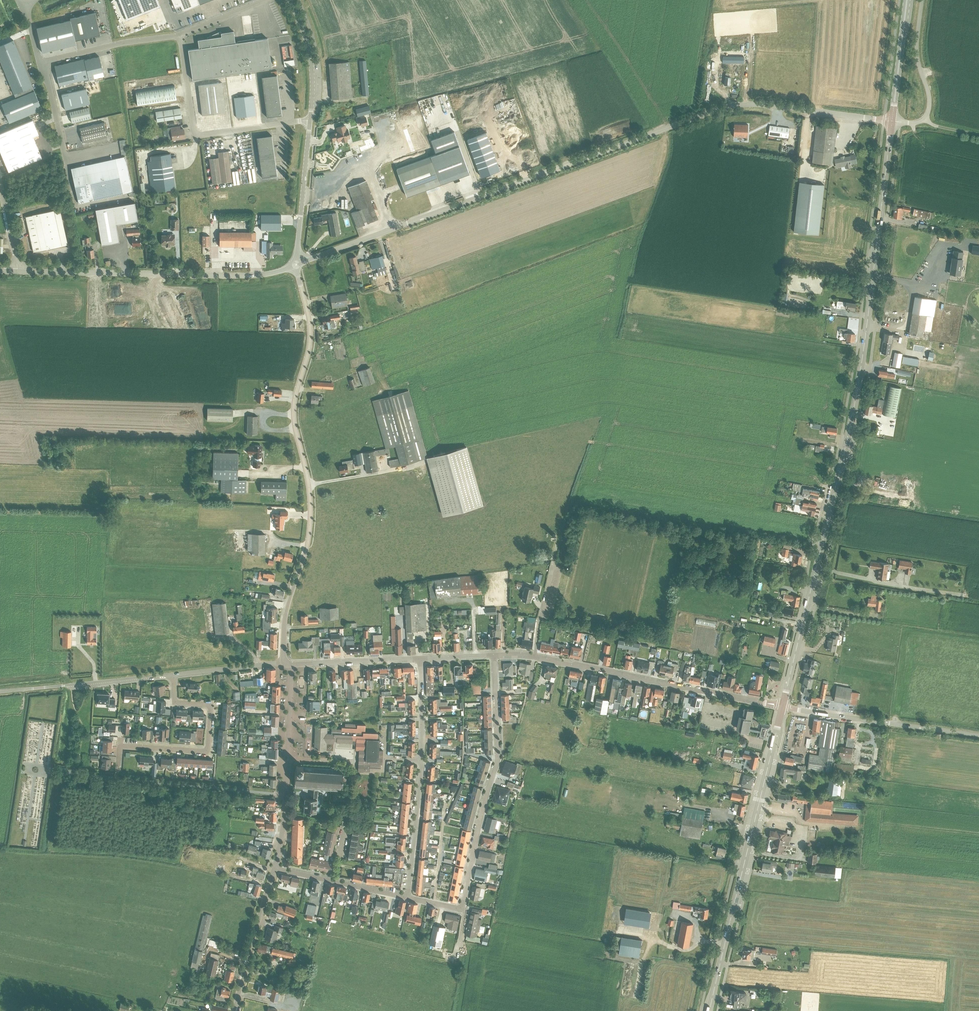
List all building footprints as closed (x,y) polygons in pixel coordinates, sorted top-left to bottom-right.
[(127,20),(160,7),(158,0),(119,0),(127,20)] [(210,0),(172,0),(177,13),(210,0)] [(100,35),(95,13),(70,18),(70,20),(75,41),(100,35)] [(70,20),(36,28),(42,52),(76,44),(75,41),(70,20)] [(272,68),(267,38),(235,43),(233,31),(221,33),(221,31),(207,37),(207,39),(198,40),(199,48),(188,50),(192,80),(272,68)] [(0,46),(0,60),(0,61),(14,94),(16,98),(34,91),(32,86),(13,40),(0,46)] [(294,61),(294,49),(290,49),(290,47),(286,47),(286,50),(284,50),(284,61),(294,61)] [(54,66),(59,86),(89,79),(89,80),(104,76),(99,56),(84,60),(84,59),(54,66)] [(369,95),(365,60),(359,61),(362,96),(369,95)] [(349,62),(329,63),(329,64),(332,99),(352,98),(349,62)] [(722,69),(721,79),(725,80),(724,85),(730,86),(730,85),(734,85),(735,78),(729,77),(730,70),(722,69)] [(263,87),(278,85),(277,75),(261,77),(263,87)] [(226,112),(222,82),(198,86),(202,115),(226,112)] [(176,100),(174,85),(135,91),(137,106),(176,100)] [(278,85),(263,87),(264,97),(279,95),(278,85)] [(86,88),(61,94),(65,109),(89,104),(86,88)] [(16,98),(1,104),(9,123),(42,109),(34,91),(16,98)] [(234,98),(236,118),(256,115),(254,95),(234,98)] [(280,105),(279,95),(264,97),(265,107),(280,105)] [(282,115),(280,105),(265,107),(266,117),(282,115)] [(357,116),(371,113),(369,105),(355,109),(357,116)] [(91,118),(88,107),(69,112),(72,123),(91,118)] [(180,108),(155,112),(157,122),(178,118),(182,118),(180,108)] [(366,117),(357,120),(358,125),(360,124),(361,126),(368,124),(366,117)] [(32,120),(10,129),(13,136),(35,127),(32,120)] [(79,128),(83,143),(107,137),(104,122),(79,128)] [(734,124),(734,137),(744,137),(744,133),(748,133),(748,125),(734,124)] [(331,135),(330,136),(331,138),(332,139),(332,140),(337,139),(338,141),(342,140),(342,142),(343,141),(344,142),(346,142),(346,141),(347,140),(346,138),(350,138),(348,129),(346,130),(345,125),(337,127),(338,133),(336,134),(336,132),(331,134),(331,135)] [(185,138),(183,129),(180,129),(179,126),(171,128),(168,128),(169,140),(172,140),(185,138)] [(790,128),(770,126),(768,135),(788,138),(790,128)] [(817,126),(812,163),(833,165),(837,128),(817,126)] [(35,127),(13,136),(16,144),(38,134),(35,127)] [(0,133),(0,142),(13,136),(10,129),(0,133)] [(454,132),(432,140),(437,154),(435,155),(431,156),(442,184),(470,174),(460,146),(454,132)] [(487,133),(468,140),(482,177),(501,170),(502,170),(500,166),(499,166),(487,133)] [(38,134),(16,144),(19,151),(41,142),(38,134)] [(258,148),(273,146),(272,135),(256,137),(258,148)] [(0,142),(0,150),(16,144),(13,136),(0,142)] [(366,145),(359,147),(361,152),(374,146),(371,138),(364,141),(366,145)] [(522,160),(532,157),(525,138),(515,141),(522,160)] [(119,141),(121,155),(127,154),(125,140),(119,141)] [(41,142),(19,151),(22,158),(44,149),(41,142)] [(0,150),(0,151),(3,158),(19,151),(16,144),(0,150)] [(274,155),(273,146),(258,148),(259,157),(274,155)] [(44,149),(22,158),(25,165),(47,155),(44,149)] [(19,151),(3,158),(6,165),(22,158),(19,151)] [(232,181),(229,156),(228,151),(218,152),(218,157),(209,159),(212,184),(232,181)] [(152,171),(149,171),(152,192),(155,191),(175,189),(170,154),(150,156),(152,171)] [(274,155),(259,157),(260,167),(275,165),(274,155)] [(855,162),(854,155),(834,159),(836,167),(845,165),(846,168),(851,167),(851,163),(855,162)] [(115,158),(71,168),(79,203),(123,193),(133,191),(125,156),(115,158)] [(431,156),(397,169),(407,197),(430,188),(439,185),(442,184),(431,156)] [(22,158),(6,165),(9,171),(25,165),(22,158)] [(275,165),(260,167),(262,177),(277,175),(275,165)] [(800,182),(794,232),(818,235),(824,185),(800,182)] [(349,199),(336,203),(339,211),(351,206),(349,199)] [(113,206),(95,209),(101,245),(119,242),(116,224),(138,220),(135,202),(113,206)] [(902,219),(903,210),(910,211),(910,209),(903,207),(902,208),(895,207),(893,218),(902,219)] [(362,208),(351,213),(357,227),(368,223),(362,208)] [(60,209),(25,216),(33,252),(67,244),(60,209)] [(913,215),(930,218),(931,212),(914,209),(913,215)] [(321,217),(314,218),(315,225),(323,223),(322,221),(329,220),(331,236),(340,234),(336,212),(324,215),(321,215),(321,217)] [(281,215),(261,215),(261,230),(281,230),(281,215)] [(132,246),(141,245),(140,237),(139,237),(139,234),(140,234),(139,229),(126,230),(126,235),(133,235),(133,238),(132,238),(132,246)] [(255,249),(256,232),(251,232),(219,232),(219,246),(243,246),(243,250),(254,250),(255,249)] [(174,245),(174,234),(167,234),(167,235),(162,235),(162,245),(166,245),(166,246),(170,246),(170,245),(174,245)] [(90,250),(89,242),(90,242),(89,237),(84,238),(84,240),(82,240),(83,246),(85,246),(85,250),(87,250),(88,258),(94,257),(93,249),(90,250)] [(267,240),(262,240),(262,253),(267,253),(267,257),(272,257),(272,253),(280,253),(280,245),(272,245),(272,242),(267,242),(267,240)] [(951,263),(950,269),(951,269),(950,274),(960,275),(962,265),(961,265),(963,252),(953,251),(952,258),(953,258),(952,263),(951,263)] [(386,273),(386,271),(384,265),(382,255),(369,259),(372,269),(376,268),(378,272),(374,273),(375,277),(386,273)] [(349,258),(353,275),(359,273),(359,271),(365,269),(363,260),(359,262),(359,263),(357,263),(355,256),(349,258)] [(392,290),(399,288),(397,279),(393,280),(390,281),(392,290)] [(114,298),(142,298),(142,290),(114,290),(114,298)] [(345,294),(330,296),(332,308),(347,305),(345,294)] [(915,297),(912,313),(934,316),(936,300),(915,297)] [(855,310),(856,303),(837,300),(836,308),(841,308),(841,306),(845,306),(845,308),(848,308),(848,309),(855,310)] [(189,304),(181,308),(184,315),(185,315),(191,329),(199,325),(193,312),(189,314),(188,312),(192,310),(189,304)] [(912,314),(909,333),(923,335),(924,330),(931,331),(933,317),(934,316),(912,313),(912,314)] [(322,320),(321,320),(321,324),(322,323),(322,324),(323,324),(324,329),(335,327),(334,319),(339,318),(339,317),(340,317),(340,314),(329,316),(329,317),(321,318),(322,320)] [(285,323),(282,323),(282,331),(287,331),(287,329),(293,329),(293,327),(295,327),(295,323),(294,323),(294,319),(288,319),(286,319),(285,319),(285,323)] [(847,330),(840,328),(839,332),(845,333),(844,338),(848,338),(847,340),(854,341),(855,334),(847,333),(847,330)] [(893,343),(894,338),(898,339),(899,335),(885,333),(882,353),(889,354),(891,343),(893,343)] [(895,352),(892,366),(900,367),(900,363),(902,356),(902,354),(895,352)] [(903,356),(902,363),(918,366),(919,359),(903,356)] [(877,372),(878,373),(878,376),(891,378),(894,378),(895,374),(887,373),(888,371),(879,369),(879,370),(878,370),(877,372)] [(362,370),(358,371),(363,386),(367,385),(362,370)] [(354,378),(348,380),(350,385),(352,390),(354,389),(354,388),(357,387),(354,378)] [(889,386),(883,414),(895,417),(902,388),(889,386)] [(311,395),(310,403),(311,403),(314,403),(317,403),(317,400),(321,400),(321,396),(311,395)] [(866,404),(864,413),(871,415),(872,412),(881,414),(884,400),(879,399),(877,407),(866,404)] [(413,405),(377,415),(386,448),(396,446),(399,458),(389,460),(390,467),(401,465),(427,458),(413,405)] [(207,408),(207,420),(232,421),(233,409),(207,408)] [(247,416),(247,434),(257,435),(257,416),(247,416)] [(822,426),(821,431),(826,432),(827,433),(830,433),(829,437),(836,438),(837,428),(822,426)] [(815,450),(815,451),(819,452),(823,453),(824,451),(827,451),(834,453),(835,447),(828,445),(828,447),(826,447),(827,445),(825,445),(821,444),(820,446),(816,445),(816,446),(815,450)] [(248,447),(247,453),(254,453),(254,457),(254,461),(253,461),(253,466),(259,467),(260,461),(259,461),(259,458),(260,458),(260,446),(255,445),(255,447),(248,447)] [(466,447),(427,458),(429,463),(444,516),(482,505),(466,447)] [(364,457),(367,473),(378,471),(376,456),(390,454),(389,448),(360,453),(361,458),(364,457)] [(245,480),(236,480),(237,453),(212,453),(211,478),(222,478),(222,491),(245,492),(245,480)] [(360,453),(353,454),(354,459),(355,465),(362,464),(361,458),(360,453)] [(343,465),(339,466),(341,473),(344,472),(344,473),(349,472),(349,469),(355,468),(353,460),(352,460),(342,462),(343,465)] [(261,481),(261,493),(276,493),(275,500),(286,500),(286,482),(261,481)] [(876,491),(888,492),(888,482),(877,481),(876,491)] [(794,483),(792,490),(799,491),(818,495),(819,491),(811,490),(803,488),(801,488),(802,485),(794,483)] [(818,495),(799,491),(798,497),(803,499),(804,495),(809,497),(809,498),(817,499),(818,495)] [(808,503),(802,502),(803,499),(798,497),(796,497),(795,504),(815,508),(816,504),(808,502),(808,503)] [(800,509),(808,511),(807,514),(813,515),(814,512),(815,512),(815,508),(795,504),(794,505),(793,505),(793,506),(792,506),(792,507),(792,508),(792,509),(793,509),(793,510),(799,511),(800,509)] [(272,514),(272,519),(275,519),(275,523),(276,523),(275,529),(283,529),(283,524),(284,524),(284,518),(287,518),(288,511),(280,511),(280,514),(272,514)] [(271,527),(271,516),(262,516),(262,527),(271,527)] [(275,556),(274,559),(280,561),(280,558),(291,560),(293,554),(285,552),(284,555),(278,553),(277,557),(275,556)] [(792,561),(791,565),(796,566),(797,562),(800,563),(802,555),(793,553),(792,561)] [(900,560),(899,568),(906,569),(911,569),(911,570),(912,568),(911,568),(912,562),(900,560)] [(886,580),(889,564),(871,561),(869,568),(879,569),(878,579),(886,580)] [(265,573),(260,571),(258,579),(269,581),(269,580),(273,581),(274,574),(267,573),(265,573)] [(478,575),(460,576),(428,580),(431,598),(461,594),(482,593),(481,581),(480,581),(480,577),(483,577),(483,574),(478,574),(478,575)] [(525,601),(530,602),(533,592),(539,594),(540,587),(534,586),(534,587),(531,586),(531,588),(525,586),(525,587),(524,588),(524,590),(523,595),(522,600),(524,601),(525,601)] [(274,596),(282,598),(283,591),(280,590),(280,589),(276,588),(276,589),(272,588),(271,591),(275,592),(274,596)] [(798,606),(799,596),(788,594),(788,591),(782,590),(781,593),(784,594),(783,599),(791,601),(791,605),(798,606)] [(882,600),(876,599),(877,595),(872,594),(871,598),(868,598),(867,604),(875,605),(874,610),(880,611),(882,600)] [(212,604),(215,634),(229,632),(226,602),(212,604)] [(406,608),(406,614),(408,653),(416,652),(415,644),(414,645),(413,630),(427,629),(426,603),(406,604),(406,608)] [(266,611),(266,614),(277,615),(278,611),(277,611),(277,608),(271,608),(271,604),(263,604),(263,611),(266,611)] [(792,616),(793,609),(785,608),(785,607),(780,606),(780,609),(784,610),(784,614),(785,614),(785,615),(788,616),(788,615),(792,616)] [(334,607),(319,608),(320,619),(334,619),(335,619),(334,607)] [(263,624),(262,628),(270,629),(270,625),(270,621),(277,622),(277,619),(277,615),(266,614),(266,618),(263,618),(263,624)] [(318,623),(317,619),(308,619),(307,615),(301,616),(301,624),(318,623)] [(244,626),(238,626),(238,621),(233,621),(234,626),(233,627),(233,632),(245,631),(244,626)] [(522,639),(522,644),(524,645),(524,647),(532,648),(532,647),(533,641),(530,640),(530,639),(528,638),(529,631),(534,632),(535,627),(535,623),(525,621),(524,625),(526,625),(525,638),(524,640),(522,639)] [(96,627),(87,627),(87,643),(96,643),(96,639),(96,633),(96,627)] [(401,628),(391,629),(392,645),(395,645),(396,654),(402,653),(401,648),(402,648),(402,644),(401,628)] [(71,632),(60,631),(60,637),(62,637),(62,646),(70,646),(71,632)] [(434,636),(434,639),(434,651),(441,651),(441,645),(442,645),(442,638),(441,638),(441,631),(435,631),(435,635),(434,636)] [(266,637),(266,641),(269,641),(276,641),(277,633),(271,633),(270,637),(269,637),(266,637)] [(336,641),(336,646),(334,646),(334,654),(340,654),(340,634),(331,634),(331,641),(336,641)] [(369,644),(370,655),(378,655),(378,649),(382,649),(382,642),(382,640),(382,634),(373,635),(373,644),(369,644)] [(829,638),(826,649),(835,651),(836,644),(839,645),(840,639),(839,639),(839,636),(833,634),(832,638),(829,638)] [(765,635),(763,643),(773,646),(775,638),(765,635)] [(298,643),(299,651),(312,651),(312,645),(319,645),(319,637),(312,637),(312,639),(311,639),(311,641),(302,641),(302,643),(298,643)] [(492,638),(485,639),(483,639),(483,643),(485,643),(485,647),(493,647),(492,638)] [(779,644),(777,652),(786,654),(789,642),(783,640),(784,639),(781,638),(779,644)] [(619,639),(618,646),(623,647),(622,649),(626,650),(627,648),(629,648),(628,652),(633,653),(632,656),(637,657),(638,650),(639,643),(634,642),(619,639)] [(354,640),(346,641),(346,642),(346,653),(354,653),(354,644),(354,642),(354,640)] [(330,641),(321,641),(321,642),(321,652),(324,652),(324,654),(330,654),(330,641)] [(542,642),(540,650),(552,653),(552,652),(553,646),(554,644),(554,642),(551,642),(551,644),(542,642)] [(553,646),(552,652),(560,653),(560,654),(568,655),(569,649),(565,648),(566,645),(559,643),(558,648),(553,646)] [(354,644),(354,653),(362,653),(362,644),(354,644)] [(603,663),(609,664),(611,656),(608,656),(610,645),(605,644),(603,652),(605,652),(605,655),(604,655),(603,663)] [(581,653),(582,648),(572,646),(570,656),(580,658),(581,653)] [(631,669),(633,659),(630,658),(631,655),(626,654),(624,666),(625,667),(631,669)] [(812,673),(815,661),(808,659),(807,663),(805,663),(803,671),(812,673)] [(770,663),(769,667),(770,667),(770,668),(773,669),(773,668),(777,669),(779,663),(770,660),(770,661),(769,663),(770,663)] [(649,663),(639,661),(637,670),(647,672),(648,669),(652,670),(654,662),(649,661),(649,663)] [(658,661),(657,668),(660,669),(659,675),(661,675),(661,676),(665,677),(667,666),(664,665),(664,662),(658,661)] [(667,666),(665,677),(669,677),(672,678),(673,671),(676,672),(678,665),(672,663),(672,662),(668,661),(667,666)] [(532,680),(534,672),(530,671),(531,664),(520,662),(519,669),(522,669),(521,674),(529,675),(528,679),(532,680)] [(516,675),(516,671),(515,665),(513,666),(512,663),(503,663),(504,670),(505,670),(506,675),(516,675)] [(455,666),(455,674),(455,681),(458,681),(458,680),(463,680),(463,676),(463,671),(461,671),(461,666),(460,666),(459,664),(457,664),(455,666)] [(699,683),(700,678),(693,676),(695,664),(692,664),(691,666),(691,670),(690,675),(690,676),(689,681),(699,683)] [(476,672),(476,668),(473,668),(473,665),(466,665),(466,671),(464,671),(464,676),(463,676),(463,680),(463,684),(467,684),(466,676),(473,676),(473,672),(476,672)] [(558,668),(546,665),(544,678),(551,680),(550,681),(555,682),(556,677),(558,668)] [(691,670),(691,666),(686,665),(683,680),(689,681),(690,676),(690,675),(691,670)] [(434,666),(426,666),(426,693),(434,692),(434,671),(434,666)] [(436,666),(434,666),(434,671),(436,671),(436,674),(439,674),(439,680),(440,684),(443,683),(443,680),(443,666),(436,666)] [(408,667),(402,667),(403,676),(408,676),(409,684),(414,684),(417,684),(417,679),(414,679),(414,676),(414,673),(414,671),(413,667),(408,667)] [(253,681),(240,682),(240,686),(241,686),(258,685),(263,685),(262,678),(266,678),(266,680),(275,681),(275,677),(275,674),(275,675),(275,669),(266,668),(266,673),(263,673),(263,674),(260,675),(260,678),(253,678),(253,681)] [(382,668),(379,669),(379,677),(380,683),(380,685),(383,684),(383,683),(385,683),(385,678),(385,676),(388,676),(388,668),(382,668)] [(335,670),(329,671),(329,680),(333,680),(333,689),(336,689),(336,687),(336,682),(335,680),(338,680),(338,674),(335,674),(335,670)] [(347,670),(348,689),(348,691),(348,698),(357,697),(356,682),(353,683),(353,670),(347,670)] [(582,672),(576,671),(574,686),(576,686),(578,678),(581,679),(582,672)] [(316,684),(316,672),(308,672),(308,679),(308,684),(312,684),(316,684)] [(709,674),(707,685),(715,687),(716,682),(719,683),(721,674),(716,673),(716,675),(709,674)] [(589,700),(593,701),(598,676),(591,674),(591,679),(590,679),(589,681),(590,682),(590,683),(592,683),(589,700)] [(749,687),(748,694),(759,696),(760,689),(762,675),(757,674),(755,681),(754,681),(750,684),(749,687)] [(724,681),(722,688),(726,689),(733,690),(733,687),(735,678),(729,676),(727,682),(724,681)] [(808,696),(812,679),(804,677),(802,686),(806,687),(806,688),(804,688),(804,693),(804,695),(808,696)] [(516,692),(521,692),(521,688),(517,688),(517,685),(513,685),(513,679),(506,679),(506,682),(503,682),(503,688),(506,688),(506,689),(513,689),(513,688),(515,688),(516,692)] [(613,679),(607,712),(612,713),(613,708),(618,709),(619,704),(620,704),(621,701),(623,691),(623,689),(619,688),(617,700),(614,699),(616,688),(618,688),(619,684),(621,684),(622,680),(613,679)] [(471,680),(472,694),(481,693),(481,683),(476,683),(476,680),(471,680)] [(816,698),(812,697),(811,703),(819,705),(819,702),(822,702),(822,698),(831,700),(832,696),(825,695),(827,684),(827,681),(824,680),(820,698),(816,697),(816,698)] [(199,686),(197,686),(197,683),(184,683),(183,688),(188,688),(187,691),(196,691),(197,690),(199,690),(200,690),(200,689),(201,689),(201,688),(200,687),(200,686),(199,686)] [(620,704),(624,705),(626,695),(630,696),(634,696),(635,689),(631,688),(632,684),(625,683),(624,691),(623,691),(621,701),(620,704)] [(634,696),(632,707),(636,707),(637,698),(641,698),(641,694),(642,686),(636,684),(635,689),(634,696)] [(735,684),(733,691),(741,692),(742,688),(739,688),(739,684),(735,684)] [(155,690),(155,696),(164,695),(163,690),(165,689),(164,685),(153,686),(153,691),(155,690)] [(270,690),(270,693),(280,694),(280,685),(275,685),(272,685),(272,690),(270,690)] [(856,704),(858,693),(851,692),(852,688),(837,685),(834,700),(856,704)] [(454,686),(443,687),(443,695),(455,695),(454,686)] [(653,698),(654,691),(650,690),(650,687),(649,687),(649,686),(647,686),(647,687),(644,686),(642,696),(642,699),(641,705),(643,705),(644,702),(645,702),(646,695),(650,696),(649,701),(653,701),(653,698)] [(653,698),(654,698),(652,704),(657,705),(657,700),(661,701),(662,697),(663,697),(664,690),(655,688),(654,691),(653,698)] [(139,700),(140,692),(124,690),(124,698),(124,702),(127,702),(128,702),(129,701),(130,700),(130,699),(139,700)] [(536,691),(530,690),(528,698),(535,699),(536,691)] [(678,701),(679,693),(672,691),(670,699),(671,699),(669,708),(671,709),(673,700),(678,701)] [(107,707),(115,707),(115,699),(109,699),(109,694),(97,693),(97,702),(107,703),(107,707)] [(245,699),(245,702),(255,702),(256,693),(245,694),(245,699)] [(270,693),(270,696),(272,697),(272,701),(279,701),(280,694),(270,693)] [(686,707),(686,710),(689,711),(689,708),(699,710),(701,697),(694,696),(694,698),(688,697),(686,707)] [(606,713),(609,700),(597,698),(594,711),(606,713)] [(170,709),(165,708),(166,701),(157,701),(156,704),(154,704),(153,711),(156,711),(163,712),(163,714),(162,714),(170,715),(170,709)] [(307,701),(306,710),(315,710),(319,711),(319,701),(312,701),(307,701)] [(583,701),(582,710),(591,710),(592,702),(583,701)] [(270,703),(270,709),(270,711),(279,712),(279,704),(270,703)] [(739,715),(737,729),(742,730),(741,731),(749,733),(750,730),(758,732),(757,736),(767,738),(769,733),(770,729),(769,729),(770,725),(771,720),(761,717),(761,720),(752,718),(753,710),(748,709),(748,708),(744,707),(743,716),(739,715)] [(181,718),(182,710),(176,709),(176,710),(172,710),(172,713),(173,714),(173,720),(181,721),(181,718)] [(182,710),(181,718),(186,719),(186,721),(189,721),(190,714),(187,714),(187,710),(182,710)] [(190,714),(189,721),(192,722),(192,719),(198,719),(198,711),(193,710),(192,715),(190,714)] [(203,711),(198,711),(198,719),(203,720),(203,722),(206,722),(206,716),(203,715),(203,711)] [(510,713),(502,713),(503,719),(509,719),(509,722),(517,722),(516,721),(516,718),(516,716),(513,717),(512,715),(510,715),(510,713)] [(271,719),(271,725),(278,726),(279,715),(265,715),(264,719),(271,719)] [(823,736),(819,755),(809,754),(807,769),(832,772),(834,762),(839,728),(834,728),(835,722),(814,719),(813,725),(812,725),(811,730),(813,730),(812,733),(816,734),(816,733),(820,734),(820,735),(823,736)] [(437,721),(431,721),(431,728),(441,728),(442,728),(446,728),(447,728),(447,724),(442,724),(442,720),(437,720),(437,721)] [(316,727),(315,749),(316,749),(326,749),(326,743),(334,743),(334,741),(336,741),(336,742),(352,743),(352,742),(356,743),(355,751),(359,751),(358,771),(370,771),(370,768),(380,768),(381,765),(382,765),(383,750),(379,750),(379,740),(377,740),(377,733),(365,732),(365,724),(345,724),(345,727),(341,727),(341,729),(331,729),(331,734),(326,733),(327,727),(316,727)] [(804,738),(805,725),(796,724),(796,728),(798,728),(797,738),(804,738)] [(850,763),(855,733),(854,733),(855,728),(849,727),(845,747),(840,746),(839,756),(840,756),(839,761),(850,763)] [(155,735),(155,737),(158,737),(158,739),(165,739),(165,736),(168,736),(169,728),(165,728),(165,729),(159,729),(159,730),(156,730),(155,735)] [(143,730),(142,738),(153,739),(153,730),(143,730)] [(190,741),(191,733),(179,732),(179,740),(190,741)] [(109,740),(109,737),(101,737),(101,740),(101,742),(102,742),(103,742),(103,745),(112,746),(112,741),(109,740)] [(43,738),(40,764),(52,765),(55,739),(43,738)] [(262,744),(261,747),(266,748),(277,748),(277,740),(271,740),(271,745),(268,745),(268,743),(265,743),(265,745),(262,744)] [(111,751),(112,746),(103,745),(103,746),(100,746),(99,752),(101,752),(101,754),(108,754),(108,751),(111,751)] [(261,747),(261,751),(267,752),(266,758),(277,759),(277,758),(277,748),(266,748),(261,747)] [(724,751),(723,758),(731,760),(732,753),(733,750),(724,749),(724,751)] [(755,767),(758,756),(755,755),(756,752),(745,750),(744,753),(743,752),(742,757),(746,758),(744,765),(755,767)] [(801,762),(802,757),(790,754),(789,757),(785,756),(784,762),(792,764),(793,760),(801,762)] [(152,765),(153,758),(140,757),(139,764),(144,764),(144,766),(148,766),(148,765),(152,765)] [(111,759),(102,758),(101,768),(110,769),(111,759)] [(166,767),(166,759),(161,758),(161,762),(158,761),(157,769),(163,770),(163,766),(166,767)] [(175,763),(171,762),(172,759),(166,759),(166,767),(169,767),(168,770),(174,771),(175,763)] [(483,760),(481,766),(488,768),(490,762),(483,760)] [(506,761),(501,774),(509,776),(510,773),(511,773),(512,772),(518,774),(522,764),(518,763),(517,765),(506,761)] [(249,763),(243,762),(243,764),(240,763),(240,770),(248,771),(249,763)] [(401,762),(400,769),(402,769),(402,770),(412,770),(413,764),(407,763),(401,762)] [(276,764),(269,764),(269,767),(261,766),(261,770),(269,770),(269,774),(276,774),(276,764)] [(310,788),(310,791),(317,792),(317,789),(334,790),(334,794),(333,794),(333,800),(346,801),(346,795),(341,795),(341,790),(341,791),(342,787),(342,784),(343,784),(344,784),(345,783),(346,783),(346,782),(347,781),(346,779),(346,778),(345,777),(344,776),(343,776),(343,773),(343,770),(334,769),(334,766),(331,766),(331,769),(302,766),(296,766),(296,769),(295,769),(294,783),(295,783),(294,787),(310,788)] [(481,766),(479,771),(486,774),(488,768),(481,766)] [(799,779),(801,770),(797,770),(781,767),(780,776),(782,777),(782,781),(785,781),(787,773),(793,774),(792,778),(799,779)] [(486,774),(479,771),(477,777),(485,779),(486,774)] [(742,781),(741,785),(750,788),(753,777),(744,775),(743,777),(742,776),(742,779),(743,779),(742,781)] [(485,779),(477,777),(475,783),(483,785),(485,779)] [(275,787),(276,779),(262,778),(262,782),(270,782),(270,786),(275,787)] [(842,780),(830,778),(827,794),(840,795),(842,780)] [(427,783),(426,792),(431,792),(435,793),(436,793),(437,789),(435,789),(436,784),(432,784),(427,783)] [(474,785),(473,792),(480,793),(482,787),(474,785)] [(494,796),(493,801),(502,803),(506,804),(507,801),(509,793),(505,792),(506,789),(498,786),(495,797),(494,796)] [(317,792),(310,791),(309,799),(305,798),(304,812),(316,813),(317,792)] [(38,825),(43,825),(46,792),(43,792),(43,795),(36,794),(35,808),(34,808),(33,819),(39,819),(38,825)] [(426,792),(425,801),(430,801),(431,801),(433,801),(434,797),(435,793),(431,792),(426,792)] [(746,802),(748,794),(742,792),(741,794),(732,792),(731,796),(730,796),(730,795),(726,794),(725,797),(740,800),(746,802)] [(793,796),(778,793),(777,800),(788,802),(788,799),(806,802),(805,820),(856,824),(857,816),(832,813),(833,809),(830,809),(831,800),(793,795),(793,796)] [(274,809),(275,799),(261,799),(261,798),(246,798),(246,801),(266,802),(266,809),(274,809)] [(424,809),(432,810),(433,801),(431,801),(430,801),(425,801),(424,809)] [(733,807),(732,809),(733,810),(733,812),(736,813),(736,814),(743,815),(745,806),(738,804),(735,803),(734,807),(733,807)] [(684,807),(683,816),(703,820),(705,811),(684,807)] [(424,809),(423,818),(432,819),(432,813),(434,813),(438,813),(438,814),(442,814),(442,811),(432,810),(424,809)] [(276,820),(276,812),(262,812),(262,814),(266,814),(266,816),(269,816),(269,820),(276,820)] [(487,817),(484,830),(496,833),(497,828),(498,829),(500,821),(497,820),(497,819),(487,817)] [(293,818),(291,856),(294,856),(294,863),(301,863),(303,818),(293,818)] [(680,829),(682,822),(667,820),(665,826),(680,829)] [(423,821),(422,830),(428,830),(434,831),(435,826),(432,826),(432,822),(428,821),(423,821)] [(473,823),(465,821),(464,827),(471,829),(473,823)] [(330,824),(328,832),(337,834),(339,828),(340,828),(340,826),(330,824)] [(352,835),(364,837),(365,834),(361,834),(362,830),(353,829),(352,835)] [(701,833),(680,829),(679,835),(699,839),(701,833)] [(422,830),(421,838),(427,839),(430,839),(430,834),(434,834),(434,831),(428,830),(422,830)] [(463,830),(461,838),(469,840),(471,831),(463,830)] [(327,831),(326,839),(336,841),(336,839),(335,838),(336,833),(337,834),(328,832),(327,831)] [(782,854),(784,845),(788,845),(790,836),(786,835),(787,833),(776,831),(775,832),(770,831),(768,838),(774,840),(771,851),(782,854)] [(493,849),(495,839),(483,837),(481,844),(488,846),(487,848),(493,849)] [(430,839),(427,839),(421,838),(421,847),(426,847),(437,848),(438,848),(438,846),(429,845),(430,839)] [(461,838),(459,847),(467,848),(469,840),(461,838)] [(326,839),(324,846),(333,848),(334,843),(335,843),(336,841),(326,839)] [(264,846),(262,852),(257,850),(257,847),(249,845),(247,851),(262,856),(261,856),(269,857),(271,849),(267,848),(267,847),(264,846)] [(713,845),(712,848),(717,850),(716,853),(717,853),(715,857),(722,859),(723,855),(724,855),(726,849),(713,845)] [(333,848),(324,846),(322,853),(332,856),(333,853),(332,853),(333,848)] [(426,847),(421,847),(420,856),(429,857),(429,852),(437,852),(437,848),(426,847)] [(459,847),(458,855),(466,857),(467,848),(459,847)] [(480,850),(478,859),(490,862),(490,860),(494,861),(496,854),(480,850)] [(358,854),(349,852),(348,858),(360,860),(361,858),(357,857),(358,854)] [(817,854),(809,854),(808,862),(816,863),(817,854)] [(466,857),(458,855),(456,864),(464,866),(466,857)] [(316,868),(318,859),(311,858),(309,868),(311,868),(311,867),(316,868)] [(419,858),(419,867),(427,868),(427,864),(428,864),(428,859),(419,858)] [(325,861),(318,859),(316,868),(321,869),(321,870),(323,871),(325,861)] [(325,861),(323,871),(325,871),(326,870),(331,871),(333,862),(325,861)] [(763,863),(762,870),(772,871),(773,867),(775,867),(775,862),(765,861),(765,863),(763,863)] [(363,877),(363,881),(366,881),(365,883),(374,883),(375,874),(376,866),(373,866),(373,874),(372,874),(372,878),(366,877),(363,877)] [(456,866),(454,875),(462,876),(464,868),(456,866)] [(841,869),(815,866),(814,876),(840,879),(841,869)] [(358,874),(353,873),(352,879),(361,881),(364,868),(358,867),(357,871),(358,871),(358,874)] [(389,867),(385,867),(384,875),(383,884),(401,886),(402,873),(401,873),(401,868),(389,867)] [(419,867),(418,876),(423,877),(426,877),(428,877),(429,868),(427,868),(419,867)] [(496,873),(497,869),(488,867),(485,867),(484,870),(476,868),(474,879),(486,881),(488,872),(496,873)] [(253,875),(253,869),(247,868),(247,871),(239,870),(238,877),(249,878),(249,875),(253,875)] [(260,872),(260,869),(255,868),(252,878),(265,881),(267,874),(260,872)] [(281,874),(280,880),(284,881),(284,882),(288,883),(288,882),(291,882),(290,885),(297,887),(299,878),(292,877),(289,876),(281,874)] [(384,875),(375,874),(374,883),(383,884),(384,875)] [(454,875),(452,883),(460,885),(462,876),(454,875)] [(423,877),(418,876),(417,885),(431,886),(431,882),(425,881),(426,877),(423,877)] [(311,889),(310,894),(318,896),(320,887),(319,886),(319,882),(313,881),(311,889)] [(258,896),(261,885),(256,884),(249,883),(248,886),(252,887),(251,893),(258,896)] [(452,883),(450,892),(458,893),(460,885),(452,883)] [(473,886),(470,898),(478,899),(479,896),(483,896),(484,888),(485,888),(486,883),(482,883),(482,884),(477,883),(476,886),(473,886)] [(323,892),(321,904),(324,905),(325,901),(326,901),(328,894),(329,893),(332,893),(331,898),(334,898),(336,889),(333,889),(334,886),(327,884),(326,892),(325,893),(323,892)] [(431,886),(417,885),(416,893),(423,894),(423,890),(425,890),(425,888),(431,889),(430,891),(434,892),(435,886),(431,886)] [(334,898),(334,903),(337,903),(338,899),(343,899),(344,894),(345,888),(337,886),(336,889),(334,898)] [(356,894),(357,891),(351,889),(349,898),(353,899),(352,903),(356,904),(358,895),(356,894)] [(364,905),(365,900),(368,901),(370,893),(364,892),(361,904),(364,905)] [(458,893),(450,892),(449,900),(457,902),(458,893)] [(376,903),(374,908),(387,911),(389,902),(382,901),(382,902),(376,900),(376,903)] [(403,914),(405,901),(399,900),(397,907),(396,907),(395,912),(403,914)] [(415,916),(417,904),(409,902),(407,911),(410,912),(409,915),(407,915),(406,921),(420,924),(421,918),(415,916)] [(692,906),(680,904),(680,903),(674,902),(673,908),(679,909),(691,910),(692,906)] [(308,904),(305,914),(314,916),(316,906),(308,904)] [(279,905),(277,910),(283,912),(283,913),(294,916),(296,909),(286,905),(285,908),(279,905)] [(703,919),(703,917),(707,918),(709,909),(694,906),(693,911),(701,912),(700,919),(703,919)] [(435,908),(430,907),(428,914),(427,913),(426,917),(429,918),(430,914),(433,915),(435,908)] [(471,911),(468,923),(480,925),(481,920),(478,919),(480,913),(482,914),(482,910),(473,908),(472,911),(471,911)] [(627,925),(652,928),(653,913),(628,910),(627,925)] [(446,913),(444,921),(448,922),(447,927),(447,928),(449,928),(457,930),(460,916),(446,913)] [(203,951),(204,951),(212,915),(206,914),(205,916),(203,915),(192,961),(200,962),(203,951)] [(693,924),(682,921),(677,944),(689,947),(693,924)] [(468,923),(466,935),(467,935),(466,939),(479,941),(480,937),(475,936),(476,931),(479,932),(480,925),(468,923)] [(434,924),(430,944),(442,947),(446,927),(434,924)] [(267,932),(265,939),(275,942),(278,931),(281,932),(282,928),(275,925),(274,930),(267,928),(266,932),(267,932)] [(643,940),(623,938),(621,957),(642,959),(643,940)] [(273,946),(267,944),(259,943),(257,949),(265,951),(267,951),(272,953),(273,953),(282,955),(292,958),(294,952),(273,947),(273,946)] [(776,949),(762,947),(761,953),(775,956),(776,949)] [(752,959),(754,950),(747,949),(747,950),(744,950),(743,957),(752,959)] [(211,953),(206,975),(214,977),(220,955),(211,953)] [(629,977),(630,974),(633,974),(634,963),(627,963),(626,977),(629,977)] [(228,965),(225,980),(232,981),(236,966),(228,965)] [(277,1001),(280,990),(273,988),(273,989),(267,987),(259,985),(258,992),(265,994),(265,995),(271,997),(270,1000),(277,1001)] [(224,1000),(225,996),(229,997),(230,990),(226,989),(226,988),(222,987),(222,989),(217,988),(215,998),(224,1000)] [(730,990),(729,997),(735,998),(735,999),(740,1000),(740,999),(745,1000),(746,994),(744,993),(744,992),(739,991),(739,992),(738,991),(737,991),(736,991),(730,990)] [(287,993),(285,1001),(298,1004),(300,996),(287,993)] [(120,1008),(119,1009),(126,1010),(128,1010),(129,1005),(121,1003),(120,1008)]
